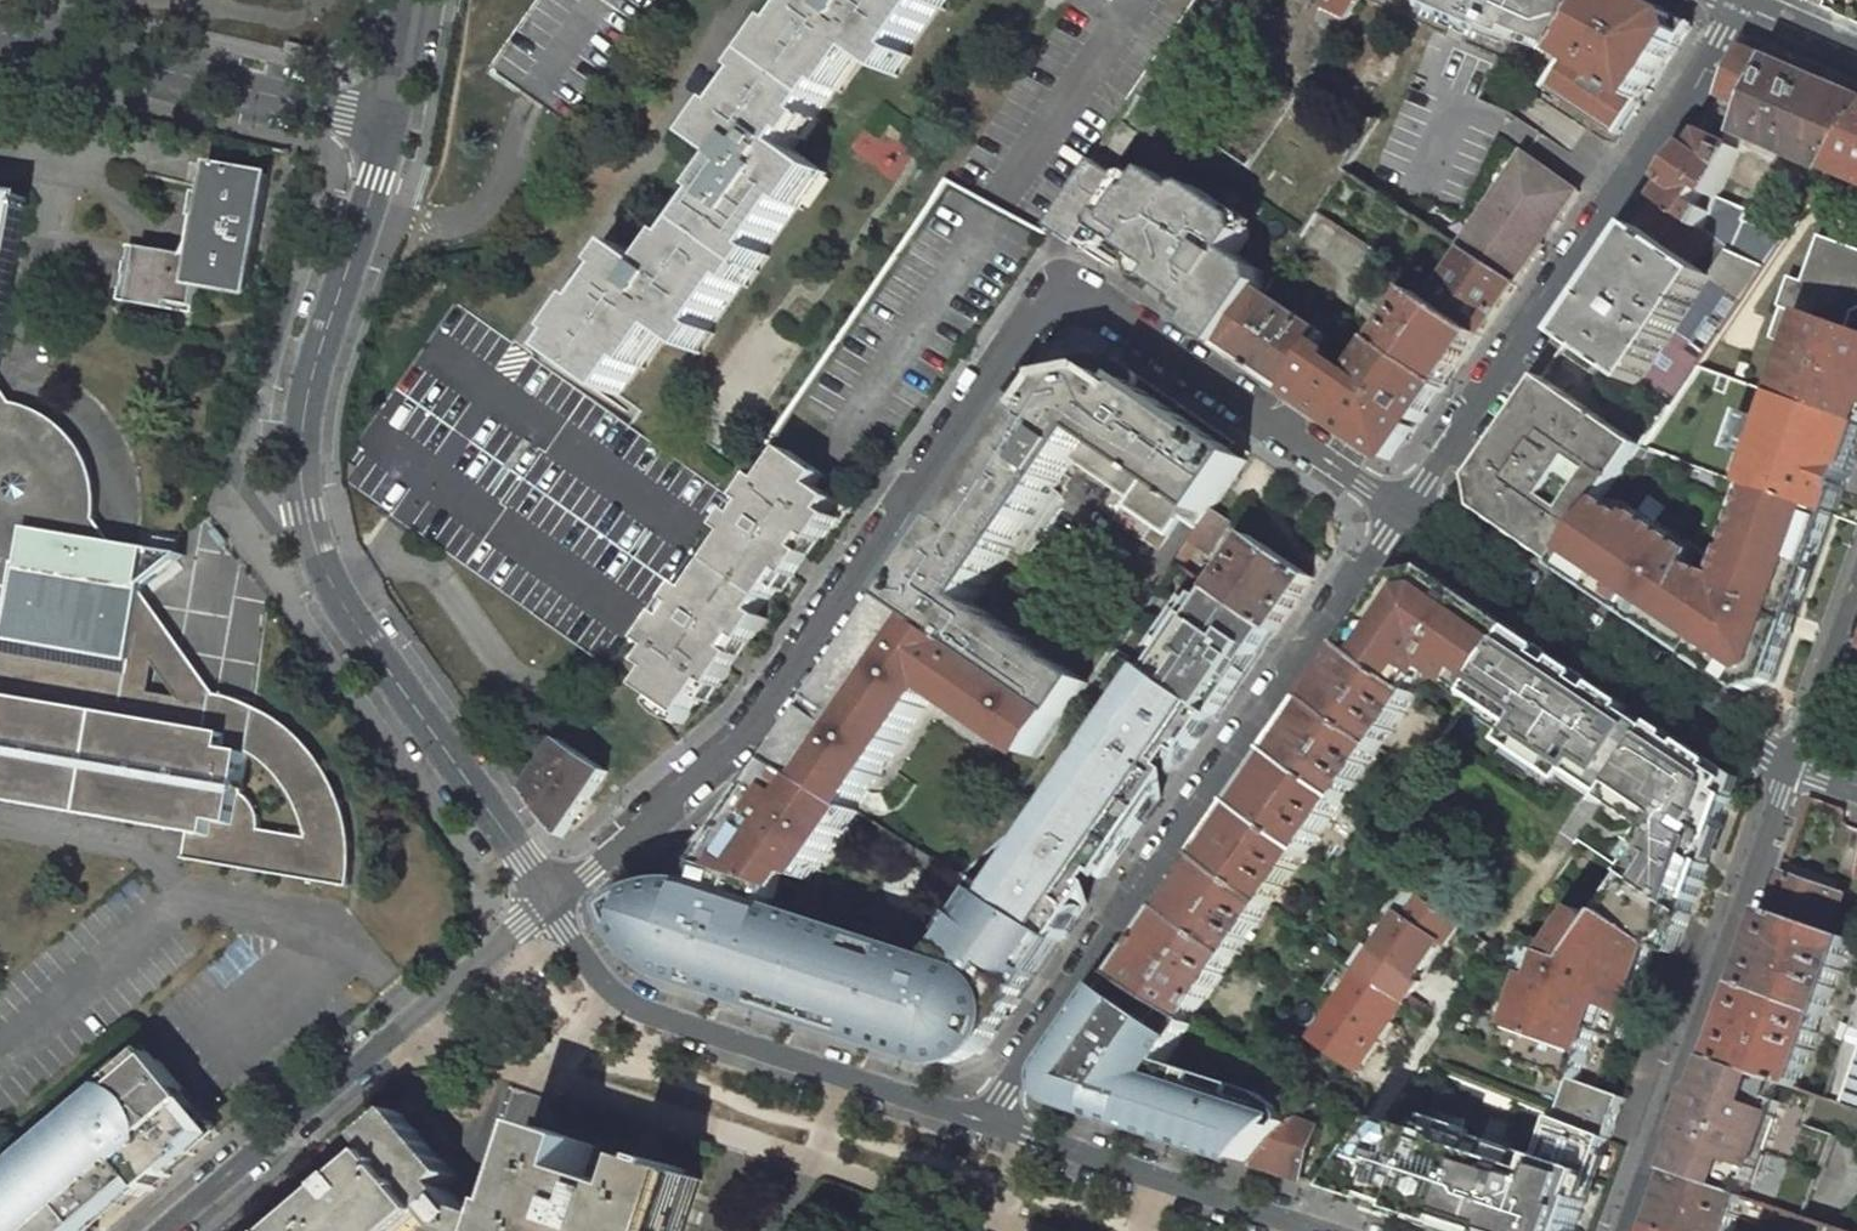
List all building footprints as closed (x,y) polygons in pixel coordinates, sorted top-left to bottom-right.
[(791,27),(786,23),(751,72),(756,76),(733,109),(727,105),(703,139),(733,160),(710,193),(715,197),(684,241),(678,236),(655,269),(626,248),(611,268),(617,272),(594,304),(588,300),(564,334),(570,338),(559,353),(617,395),(638,365),(644,369),(670,333),(700,354),(714,334),(708,330),(742,283),(748,287),(769,256),(764,252),(797,205),(803,209),(827,175),(792,149),(801,136),(807,141),(821,121),(815,117),(836,88),(842,92),(868,56),(897,76),(911,56),(905,52),(939,5),(945,10),(952,0),(811,0),(791,27)] [(1321,7),(1323,8),(1317,19),(1338,29),(1357,0),(1326,0),(1321,7)] [(1570,52),(1604,0),(1424,0),(1437,5),(1435,13),(1449,18),(1507,41),(1510,35),(1528,42),(1531,35),(1570,52)] [(1638,0),(1604,0),(1570,52),(1568,54),(1641,102),(1693,25),(1652,7),(1638,0)] [(288,50),(312,56),(314,47),(290,42),(288,50)] [(1757,52),(1745,47),(1723,97),(1730,100),(1718,118),(1745,129),(1775,60),(1757,52)] [(1641,102),(1568,54),(1556,73),(1547,87),(1619,135),(1641,102)] [(1775,60),(1745,129),(1742,136),(1744,136),(1831,174),(1837,166),(1856,137),(1856,95),(1775,60)] [(1723,142),(1738,149),(1744,136),(1742,136),(1730,130),(1723,142)] [(1707,134),(1663,200),(1704,230),(1718,197),(1738,149),(1723,142),(1707,134)] [(1837,166),(1856,174),(1856,137),(1837,166)] [(1509,179),(1478,224),(1479,235),(1470,236),(1461,248),(1466,251),(1516,284),(1544,245),(1537,240),(1546,227),(1553,232),(1580,192),(1525,155),(1517,167),(1519,176),(1509,179)] [(1108,234),(1166,273),(1159,283),(1167,289),(1176,295),(1190,304),(1192,305),(1190,308),(1193,311),(1203,318),(1197,327),(1226,347),(1263,292),(1267,287),(1233,264),(1251,237),(1247,221),(1199,188),(1190,189),(1187,193),(1156,173),(1150,182),(1141,176),(1133,177),(1129,182),(1094,159),(1049,226),(1086,252),(1095,239),(1102,243),(1108,234)] [(120,301),(194,313),(199,285),(249,294),(270,175),(222,167),(223,163),(220,162),(219,166),(213,165),(207,195),(198,194),(193,223),(202,225),(197,256),(162,250),(161,250),(130,244),(120,301)] [(1856,188),(1856,174),(1837,166),(1831,174),(1830,175),(1856,188)] [(27,198),(0,194),(0,358),(27,198)] [(1751,210),(1718,197),(1704,230),(1730,252),(1767,265),(1779,246),(1786,237),(1747,220),(1751,210)] [(1704,230),(1663,200),(1643,230),(1645,231),(1712,278),(1730,252),(1704,230)] [(1712,278),(1645,231),(1628,255),(1630,256),(1616,277),(1614,276),(1602,293),(1604,294),(1590,315),(1588,314),(1571,339),(1639,385),(1640,384),(1712,278)] [(1850,330),(1856,312),(1856,250),(1820,237),(1804,283),(1791,278),(1781,306),(1850,330)] [(1516,284),(1466,251),(1430,301),(1482,335),(1516,284)] [(1767,265),(1730,252),(1712,278),(1743,299),(1747,294),(1767,265)] [(1743,299),(1712,278),(1640,384),(1671,404),(1685,384),(1697,367),(1721,332),(1743,299)] [(1332,338),(1263,292),(1226,347),(1294,394),(1317,360),(1332,338)] [(1430,301),(1420,295),(1385,346),(1397,355),(1405,360),(1440,385),(1445,388),(1482,335),(1430,301)] [(1781,396),(1782,396),(1856,423),(1856,334),(1849,332),(1850,330),(1781,306),(1770,339),(1797,348),(1781,396)] [(1335,415),(1355,428),(1352,433),(1353,434),(1356,429),(1405,360),(1397,355),(1385,346),(1381,344),(1353,384),(1317,360),(1294,394),(1311,405),(1314,400),(1335,415)] [(1134,373),(1111,357),(1100,373),(1058,381),(1042,370),(1027,392),(1026,397),(1026,400),(1027,402),(1029,405),(895,599),(965,647),(1070,719),(1094,684),(1070,668),(975,603),(1073,461),(1129,499),(1115,521),(1133,533),(1128,540),(1148,553),(1153,547),(1159,551),(1182,517),(1199,529),(1212,510),(1222,494),(1245,460),(1136,385),(1138,379),(1137,377),(1134,373)] [(1405,360),(1356,429),(1353,434),(1394,461),(1416,429),(1412,426),(1415,421),(1420,424),(1427,413),(1423,410),(1440,385),(1405,360)] [(1544,378),(1474,479),(1480,510),(1560,566),(1606,499),(1643,446),(1610,423),(1544,378)] [(1773,420),(1766,417),(1751,459),(1758,461),(1750,484),(1760,488),(1835,515),(1856,454),(1856,423),(1782,396),(1773,420)] [(0,398),(0,587),(16,589),(8,636),(0,635),(0,669),(30,674),(35,644),(132,660),(138,621),(145,585),(142,585),(144,575),(157,564),(148,551),(148,549),(93,540),(97,511),(97,489),(92,465),(85,450),(68,430),(59,422),(44,415),(18,404),(0,398)] [(675,723),(681,724),(696,702),(708,684),(717,690),(766,619),(758,613),(786,573),(793,579),(835,517),(829,512),(836,501),(817,488),(825,476),(789,450),(768,479),(759,474),(724,527),(732,533),(692,589),(683,584),(644,641),(655,649),(646,662),(655,669),(645,686),(659,696),(657,700),(657,705),(659,709),(660,712),(664,717),(668,720),(671,722),(675,723)] [(1722,576),(1728,578),(1725,584),(1719,602),(1722,604),(1713,634),(1697,657),(1748,692),(1774,684),(1835,515),(1760,488),(1751,514),(1745,512),(1728,560),(1721,563),(1724,571),(1722,576)] [(1249,512),(1222,494),(1212,510),(1232,524),(1238,528),(1249,512)] [(1560,566),(1683,648),(1697,657),(1713,634),(1722,604),(1719,602),(1725,584),(1728,578),(1722,576),(1703,570),(1708,554),(1638,508),(1632,517),(1606,499),(1560,566)] [(1232,524),(1212,510),(1199,529),(1201,530),(1178,563),(1184,568),(1199,547),(1211,555),(1232,524)] [(1313,578),(1253,538),(1216,591),(1224,596),(1275,633),(1313,578)] [(1184,568),(1178,563),(1158,591),(1188,612),(1208,585),(1184,568)] [(1431,573),(1401,578),(1353,648),(1416,695),(1454,722),(1473,695),(1514,634),(1431,573)] [(169,628),(144,590),(144,591),(138,621),(132,660),(35,644),(30,674),(0,669),(0,695),(127,716),(208,730),(211,709),(215,694),(169,628)] [(1275,633),(1224,596),(1182,656),(1234,692),(1275,633)] [(856,810),(933,699),(931,691),(939,690),(1041,760),(1070,719),(965,647),(895,599),(891,607),(894,609),(879,631),(876,630),(869,640),(871,642),(856,665),(853,663),(843,677),(846,679),(835,695),(832,693),(783,764),(855,809),(856,810)] [(1717,842),(1739,780),(1660,727),(1658,731),(1657,730),(1651,738),(1624,720),(1630,711),(1632,708),(1514,634),(1473,695),(1518,725),(1506,742),(1567,783),(1574,773),(1609,796),(1612,792),(1659,821),(1644,846),(1648,849),(1632,875),(1641,881),(1691,915),(1709,863),(1708,862),(1706,861),(1704,860),(1712,850),(1715,849),(1717,842)] [(1416,695),(1353,648),(1316,702),(1380,748),(1416,695)] [(1106,667),(1082,651),(1070,668),(1094,684),(1106,667)] [(1199,744),(1218,716),(1150,671),(1121,713),(1124,714),(1105,742),(1102,740),(1019,860),(1012,868),(999,882),(990,893),(989,894),(990,895),(1063,940),(1087,905),(1078,898),(1098,869),(1107,876),(1160,800),(1153,795),(1170,770),(1177,762),(1199,744)] [(190,833),(185,859),(350,888),(353,857),(352,840),(348,819),(345,807),(336,785),(320,760),(309,745),(299,736),(275,717),(260,709),(238,699),(215,694),(208,730),(127,716),(0,695),(0,800),(190,833)] [(1380,748),(1316,702),(1279,755),(1344,799),(1380,748)] [(1657,730),(1630,711),(1624,720),(1651,738),(1657,730)] [(599,766),(564,741),(529,792),(563,838),(608,772),(599,766)] [(1344,799),(1279,755),(1243,807),(1308,852),(1344,799)] [(740,824),(727,843),(722,849),(706,872),(713,883),(714,885),(708,888),(704,898),(711,900),(713,903),(722,898),(726,899),(727,898),(775,913),(776,910),(773,903),(779,900),(788,874),(811,882),(849,828),(844,824),(855,809),(783,764),(782,763),(751,807),(741,822),(740,824)] [(962,816),(974,799),(967,794),(954,812),(962,816)] [(1308,852),(1243,807),(1207,859),(1273,903),(1308,852)] [(1008,814),(963,878),(1023,824),(1008,814)] [(901,848),(934,870),(939,863),(905,841),(901,848)] [(1709,863),(1715,849),(1712,850),(1704,860),(1706,861),(1708,862),(1709,863)] [(1273,903),(1207,859),(1171,911),(1235,957),(1273,903)] [(1840,893),(1783,873),(1769,912),(1826,933),(1840,893)] [(1632,875),(1601,920),(1609,925),(1641,881),(1632,875)] [(1557,1120),(1610,1139),(1626,1096),(1601,1087),(1619,1036),(1627,1013),(1633,1015),(1638,1001),(1629,998),(1639,970),(1648,973),(1657,947),(1669,951),(1677,930),(1685,933),(1691,915),(1641,881),(1609,925),(1601,920),(1589,913),(1558,955),(1549,981),(1540,978),(1530,1006),(1539,1009),(1531,1033),(1522,1030),(1520,1034),(1512,1056),(1573,1078),(1557,1120)] [(689,980),(949,1065),(984,1053),(1063,940),(990,895),(972,921),(967,918),(935,965),(775,913),(727,898),(726,899),(722,898),(713,903),(711,900),(704,898),(681,891),(666,892),(649,897),(639,902),(630,930),(646,951),(655,961),(667,969),(678,976),(689,980)] [(1460,924),(1431,904),(1390,963),(1407,975),(1414,980),(1440,943),(1445,946),(1460,924)] [(1235,957),(1171,911),(1123,980),(1190,1022),(1235,957)] [(1798,1088),(1851,942),(1826,933),(1769,912),(1716,1059),(1784,1083),(1798,1088)] [(1677,930),(1669,951),(1677,954),(1685,933),(1677,930)] [(1547,952),(1538,978),(1540,978),(1549,981),(1558,955),(1547,952)] [(1407,975),(1390,963),(1386,969),(1369,958),(1359,972),(1393,995),(1407,975)] [(1638,1001),(1648,973),(1639,970),(1629,998),(1638,1001)] [(1354,1067),(1385,1022),(1389,1025),(1405,1003),(1393,995),(1359,972),(1313,1039),(1354,1067)] [(1190,1022),(1123,980),(1061,1070),(1058,1075),(1057,1081),(1058,1090),(1064,1099),(1072,1105),(1248,1162),(1251,1163),(1290,1124),(1289,1117),(1285,1113),(1270,1108),(1271,1105),(1264,1095),(1171,1064),(1174,1056),(1195,1025),(1190,1022)] [(1528,1005),(1520,1029),(1522,1030),(1531,1033),(1539,1009),(1530,1006),(1528,1005)] [(1826,1098),(1856,1109),(1856,1008),(1826,1098)] [(1627,1013),(1619,1036),(1627,1039),(1635,1016),(1633,1015),(1627,1013)] [(0,1188),(0,1230),(85,1230),(87,1229),(88,1230),(94,1230),(98,1228),(94,1223),(141,1183),(150,1193),(210,1141),(202,1132),(187,1114),(192,1110),(180,1095),(185,1090),(157,1056),(0,1188)] [(1696,1099),(1684,1133),(1689,1134),(1674,1175),(1742,1197),(1748,1181),(1754,1183),(1784,1102),(1778,1099),(1784,1083),(1716,1059),(1701,1101),(1696,1099)] [(1803,1217),(1832,1133),(1805,1124),(1815,1094),(1798,1088),(1784,1083),(1778,1099),(1784,1102),(1754,1183),(1748,1181),(1742,1197),(1746,1198),(1774,1208),(1803,1217)] [(436,1216),(449,1230),(514,1230),(515,1226),(469,1211),(448,1187),(459,1178),(403,1112),(371,1139),(385,1156),(436,1216)] [(1251,1163),(1301,1180),(1318,1127),(1295,1119),(1290,1124),(1251,1163)] [(1340,1192),(1363,1200),(1451,1228),(1455,1215),(1472,1221),(1474,1215),(1483,1218),(1478,1230),(1578,1230),(1588,1203),(1585,1202),(1600,1157),(1604,1158),(1610,1139),(1557,1120),(1554,1119),(1539,1160),(1501,1148),(1498,1156),(1477,1149),(1480,1141),(1463,1136),(1464,1131),(1431,1120),(1426,1136),(1387,1123),(1343,1187),(1340,1192)] [(514,1230),(685,1230),(702,1180),(687,1175),(689,1171),(674,1166),(673,1170),(655,1164),(645,1196),(589,1177),(599,1147),(552,1131),(526,1211),(521,1209),(515,1226),(514,1230)] [(1501,1148),(1480,1141),(1477,1149),(1498,1156),(1501,1148)] [(297,1230),(419,1230),(436,1216),(385,1156),(297,1230)] [(1673,1230),(1735,1230),(1746,1198),(1742,1197),(1674,1175),(1656,1225),(1673,1230)] [(1451,1228),(1459,1230),(1478,1230),(1483,1218),(1474,1215),(1472,1221),(1455,1215),(1451,1228)]
